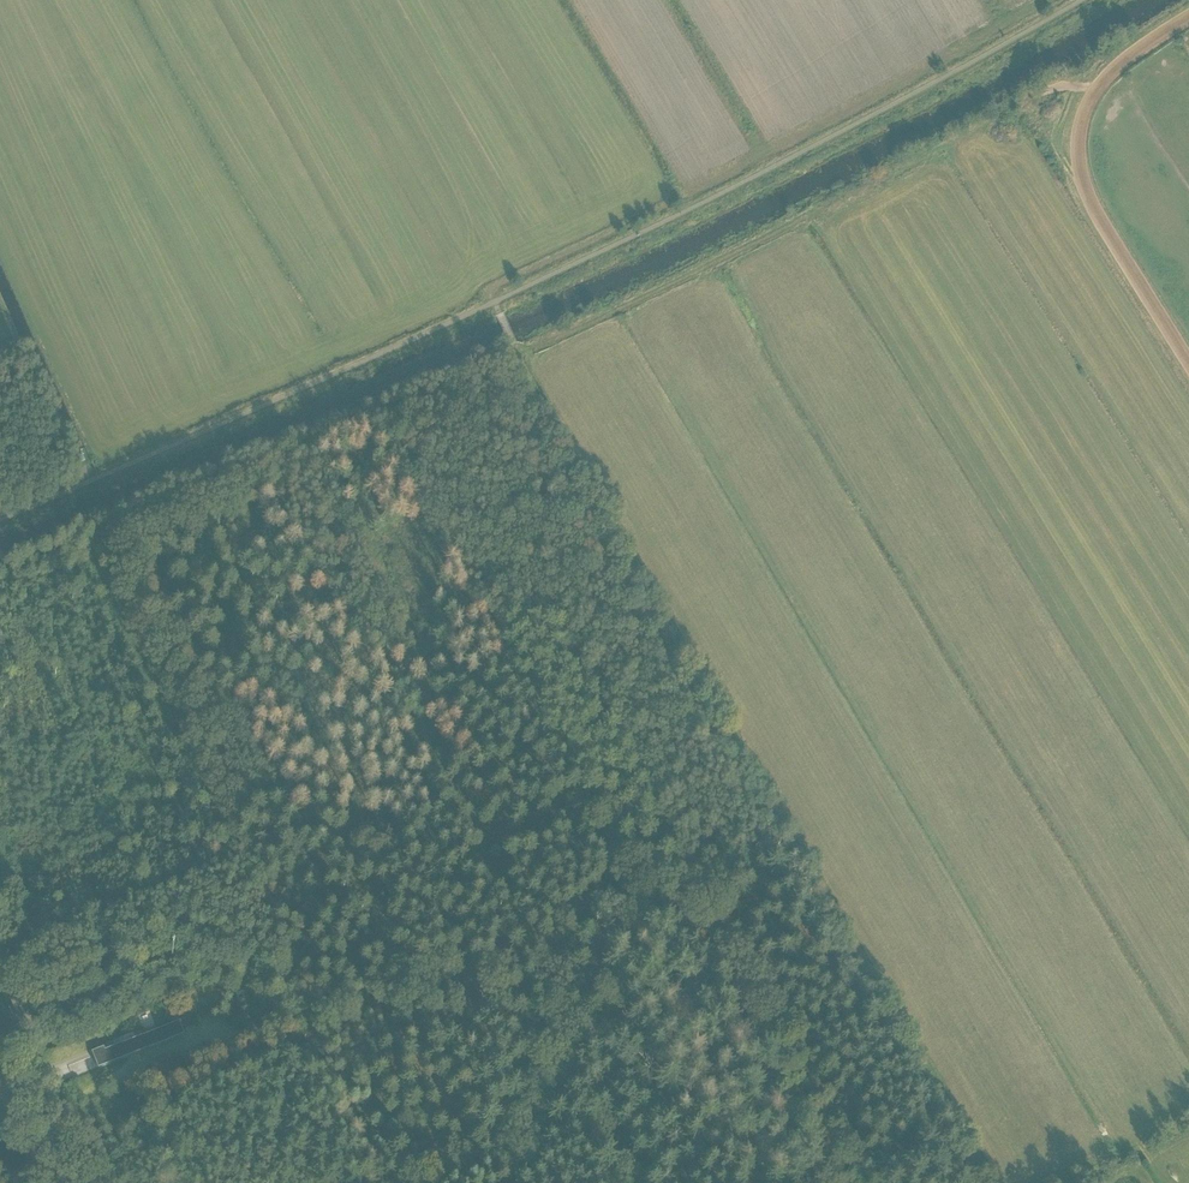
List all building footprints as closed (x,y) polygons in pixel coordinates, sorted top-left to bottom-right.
[(136,983),(149,978),(145,968),(136,972),(136,973),(133,974),(136,983)] [(98,1069),(184,1035),(179,1022),(105,1051),(104,1047),(92,1052),(98,1069)]
